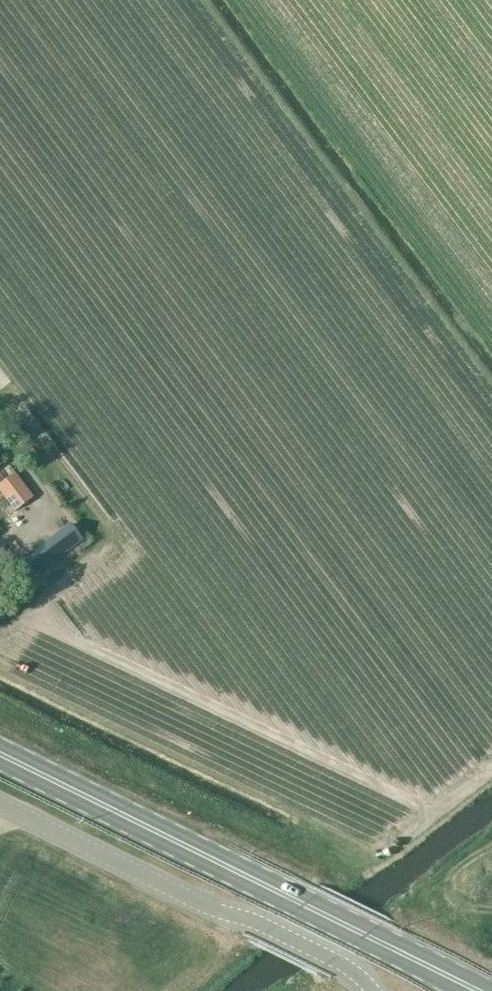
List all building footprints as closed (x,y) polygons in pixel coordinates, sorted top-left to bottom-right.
[(33,497),(15,472),(0,484),(0,491),(15,511),(33,497)] [(69,523),(58,531),(70,547),(81,538),(69,523)] [(34,549),(21,559),(32,575),(46,564),(34,549)]
